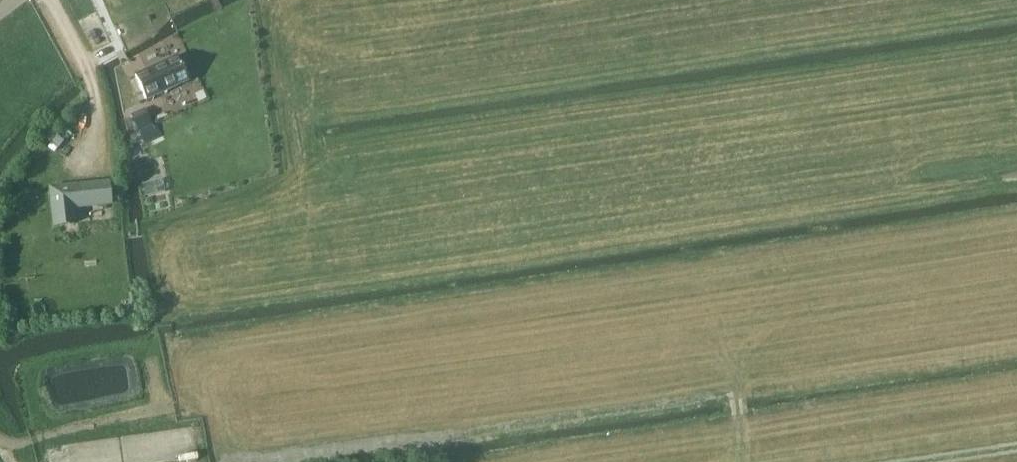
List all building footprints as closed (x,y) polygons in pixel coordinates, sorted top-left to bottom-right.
[(190,80),(179,54),(146,69),(135,74),(146,100),(190,80)] [(145,107),(132,113),(139,131),(146,127),(153,125),(145,107)] [(56,134),(50,142),(58,149),(65,140),(56,134)] [(106,181),(51,188),(55,223),(75,221),(73,205),(109,201),(106,181)]
